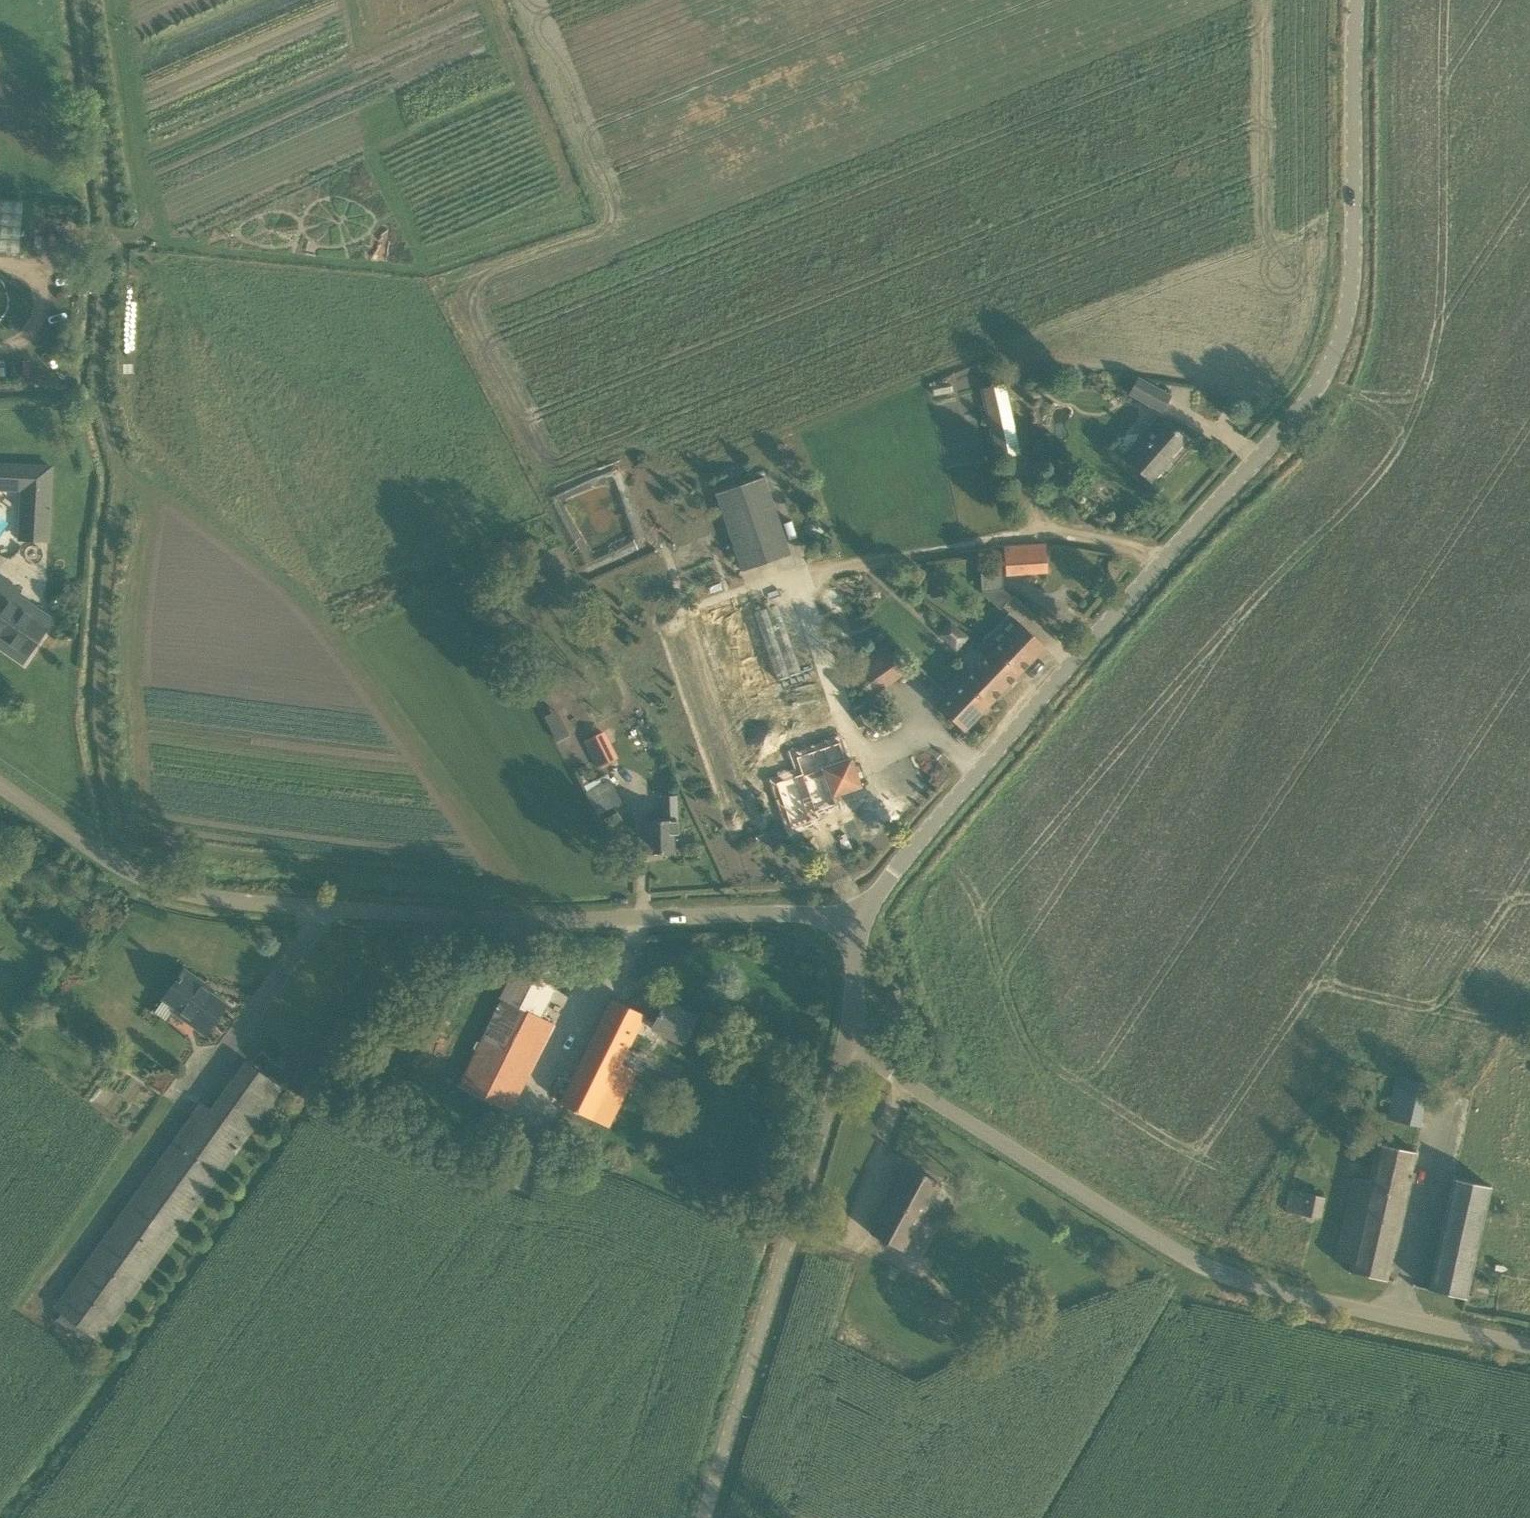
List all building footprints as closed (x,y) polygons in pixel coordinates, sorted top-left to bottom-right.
[(23,204),(0,202),(0,226),(20,228),(23,204)] [(1139,375),(1129,393),(1161,411),(1171,392),(1139,375)] [(996,459),(1021,453),(1006,382),(980,387),(996,459)] [(1168,459),(1185,439),(1157,415),(1121,456),(1151,481),(1171,461),(1168,459)] [(50,467),(0,464),(0,488),(29,490),(10,560),(41,569),(57,511),(48,508),(49,491),(50,467)] [(764,476),(716,493),(743,570),(791,553),(764,476)] [(1046,571),(1044,544),(1005,547),(1007,573),(1046,571)] [(980,566),(982,590),(1003,588),(1001,564),(980,566)] [(28,656),(48,627),(13,603),(21,590),(0,575),(0,637),(28,656)] [(1003,588),(982,590),(999,609),(1012,596),(1003,588)] [(1018,675),(1045,647),(1019,622),(993,650),(1018,675)] [(871,696),(904,672),(884,643),(850,667),(871,696)] [(1018,675),(993,650),(938,706),(964,731),(1018,675)] [(871,707),(855,706),(855,722),(871,723),(871,707)] [(576,723),(597,766),(618,756),(605,730),(599,733),(595,725),(588,728),(584,720),(576,723)] [(800,773),(775,782),(790,828),(810,821),(808,813),(835,804),(833,796),(861,786),(851,758),(845,760),(839,741),(795,756),(800,773)] [(622,802),(609,778),(586,790),(598,814),(622,802)] [(646,820),(647,852),(673,852),(673,834),(677,834),(677,819),(676,819),(676,795),(662,795),(663,819),(646,820)] [(538,1015),(559,972),(523,954),(501,998),(502,998),(459,1085),(510,1110),(554,1023),(538,1015)] [(206,1034),(226,1004),(199,985),(202,982),(184,969),(154,1011),(167,1020),(173,1011),(206,1034)] [(888,992),(894,1009),(904,1005),(898,988),(888,992)] [(643,1014),(613,999),(554,1119),(600,1142),(636,1069),(620,1061),(635,1031),(654,1041),(659,1031),(683,1043),(697,1015),(666,1000),(655,1022),(642,1016),(643,1014)] [(249,1065),(231,1090),(264,1113),(282,1088),(249,1065)] [(1395,1073),(1387,1118),(1419,1124),(1429,1080),(1395,1073)] [(1453,1178),(1428,1290),(1465,1298),(1490,1185),(1508,1107),(1472,1099),(1453,1178)] [(201,1102),(55,1306),(61,1311),(94,1334),(101,1340),(237,1150),(247,1136),(215,1112),(209,1108),(201,1102)] [(1353,1177),(1334,1259),(1350,1262),(1348,1272),(1386,1280),(1416,1151),(1378,1142),(1369,1181),(1353,1177)] [(921,1217),(939,1183),(908,1165),(871,1234),(903,1251),(906,1245),(918,1252),(933,1224),(921,1217)] [(1320,1218),(1324,1196),(1290,1188),(1285,1211),(1320,1218)]
